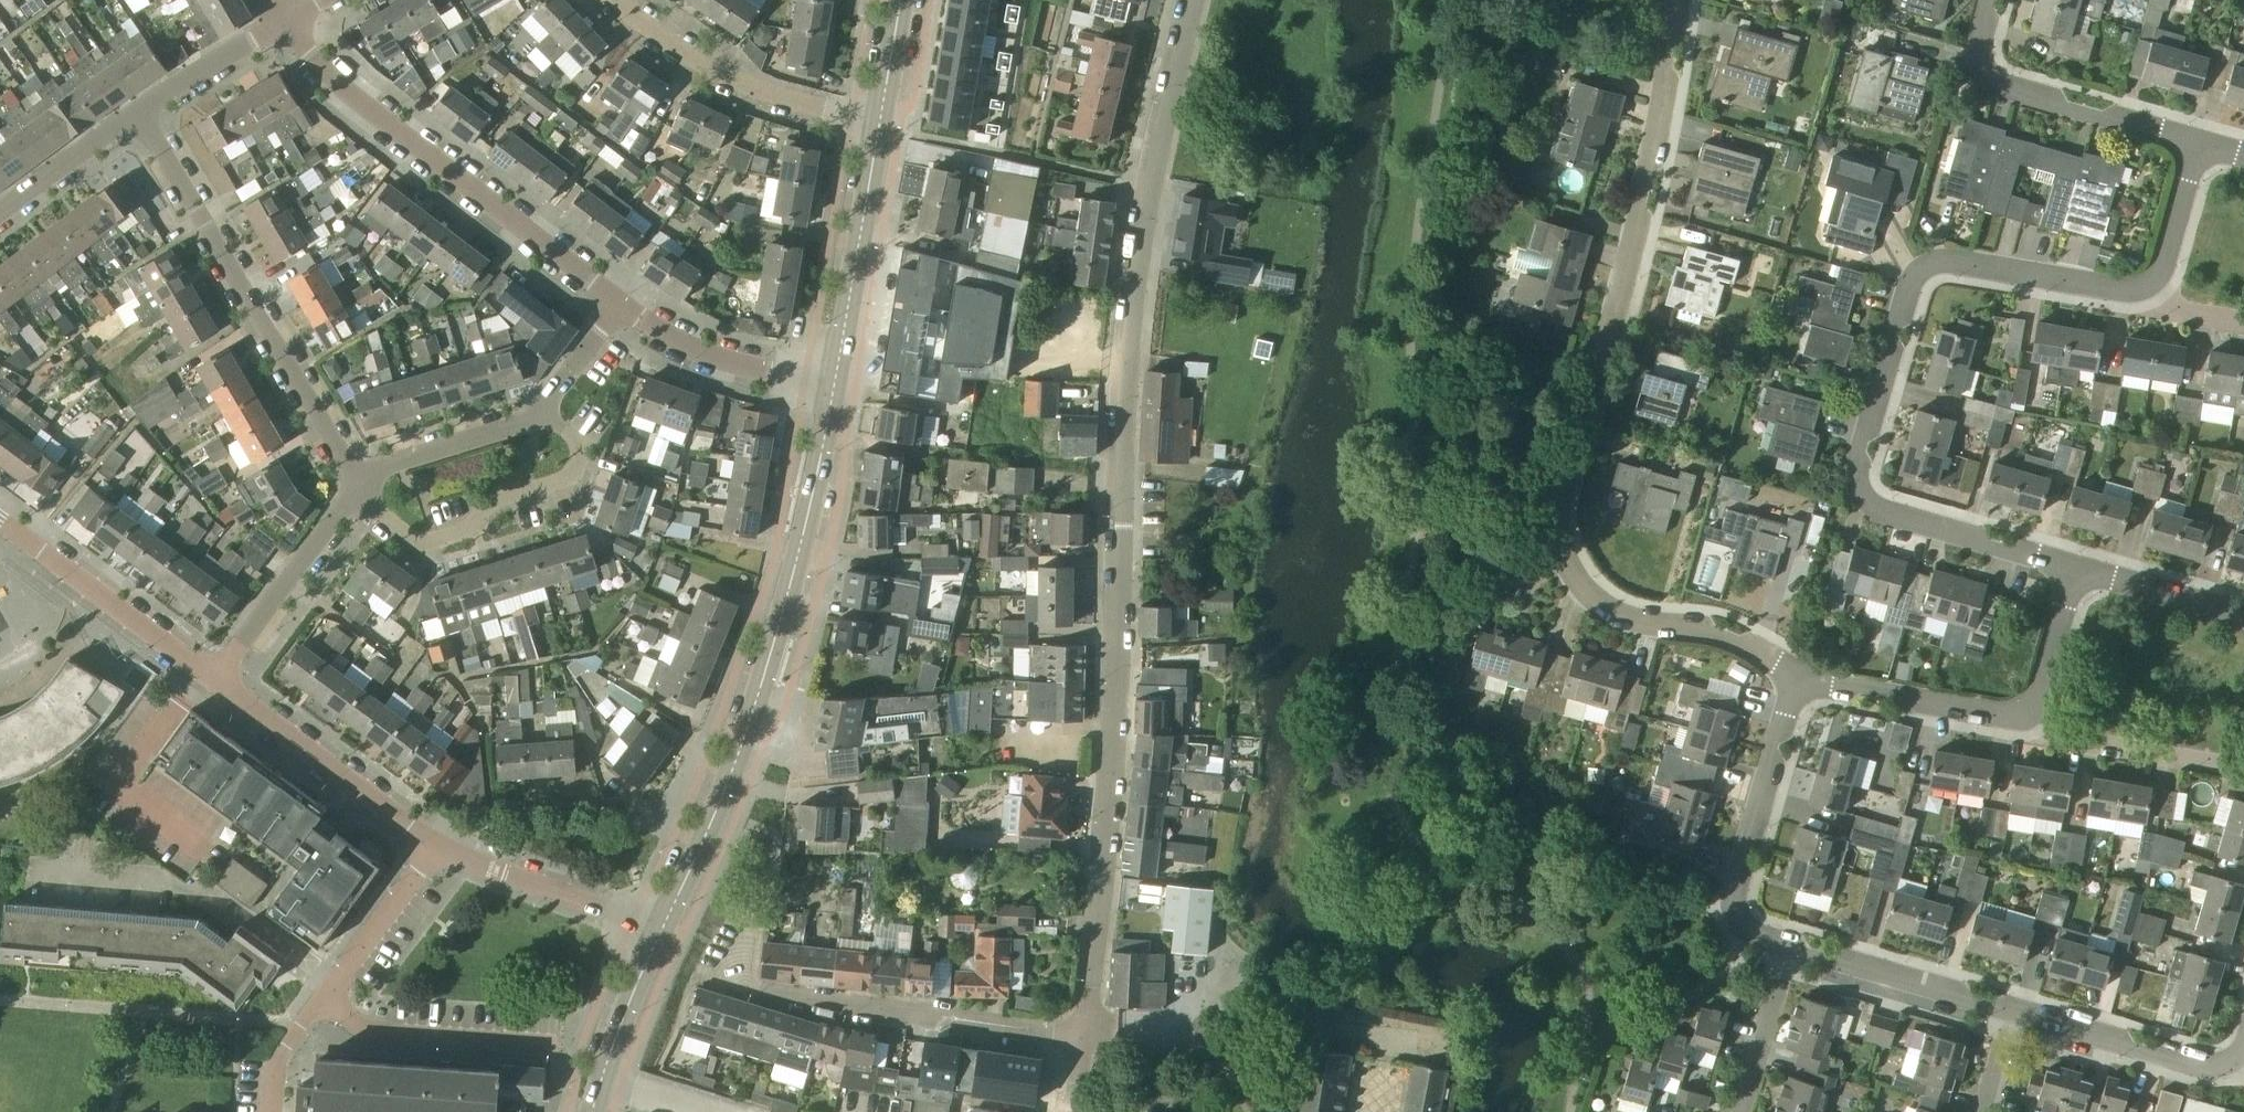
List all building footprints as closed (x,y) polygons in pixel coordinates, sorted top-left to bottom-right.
[(47,3),(45,0),(27,0),(22,3),(29,14),(47,3)] [(134,9),(150,3),(148,0),(130,0),(134,9)] [(192,4),(198,13),(187,20),(193,29),(203,23),(242,0),(199,0),(192,4)] [(199,39),(204,48),(251,21),(252,16),(243,0),(242,0),(203,23),(209,33),(199,39)] [(399,39),(419,27),(420,27),(404,0),(401,0),(382,11),(398,40),(399,39)] [(419,27),(428,42),(448,30),(440,15),(455,6),(452,0),(443,0),(436,4),(434,0),(404,0),(420,27),(419,27)] [(475,16),(502,0),(466,0),(475,16)] [(551,32),(575,9),(566,0),(547,0),(533,14),(551,32)] [(736,0),(706,0),(701,7),(721,22),(736,0)] [(721,22),(743,36),(761,10),(747,0),(736,0),(721,22)] [(832,36),(835,17),(830,16),(833,0),(800,0),(795,29),(832,36)] [(950,3),(990,9),(991,0),(950,0),(950,3)] [(1892,7),(1943,22),(1949,0),(1894,0),(1892,7)] [(2040,2),(2076,12),(2080,0),(2040,0),(2040,2)] [(2139,38),(2129,74),(2171,86),(2180,50),(2185,35),(2157,27),(2162,11),(2167,9),(2169,0),(2150,0),(2139,38)] [(2088,62),(2095,36),(2071,29),(2076,12),(2040,2),(2032,29),(2067,39),(2063,54),(2088,62)] [(950,3),(946,27),(986,33),(990,9),(950,3)] [(1008,4),(1007,13),(1020,15),(1021,6),(1008,4)] [(568,50),(592,27),(575,9),(551,32),(552,32),(545,38),(546,39),(538,46),(554,62),(561,55),(567,49),(568,50)] [(360,25),(346,34),(346,37),(355,46),(368,39),(383,63),(405,50),(399,39),(398,40),(382,11),(360,25)] [(1007,13),(1005,21),(1018,24),(1020,15),(1007,13)] [(1125,22),(1107,18),(1096,15),(1093,27),(1093,29),(1111,33),(1122,35),(1125,22)] [(133,94),(105,55),(96,61),(66,18),(57,24),(75,49),(80,59),(115,106),(133,94)] [(759,26),(754,36),(756,43),(761,46),(768,45),(774,36),(772,27),(766,24),(759,26)] [(568,50),(586,68),(609,46),(610,46),(592,27),(568,50)] [(946,27),(942,51),(982,57),(986,33),(946,27)] [(460,53),(476,44),(467,28),(450,37),(460,53)] [(1728,64),(1721,62),(1711,98),(1748,108),(1758,74),(1789,82),(1799,45),(1738,28),(1728,64)] [(168,70),(140,30),(130,38),(124,29),(115,35),(151,82),(168,70)] [(829,54),(832,36),(795,29),(790,63),(799,65),(798,72),(820,76),(824,53),(829,54)] [(2120,41),(2130,44),(2133,34),(2124,31),(2120,41)] [(1091,61),(1125,70),(1131,44),(1080,32),(1077,43),(1095,47),(1091,61)] [(133,94),(151,82),(115,35),(107,42),(113,49),(105,55),(133,94)] [(505,45),(498,38),(490,45),(497,53),(505,45)] [(174,66),(189,57),(182,45),(167,54),(174,66)] [(2209,58),(2180,50),(2171,86),(2199,94),(2202,84),(2214,88),(2225,49),(2213,46),(2209,58)] [(2243,107),(2243,54),(2225,49),(2214,88),(2226,91),(2224,101),(2243,107)] [(434,50),(424,55),(432,68),(441,63),(434,50)] [(1851,102),(1915,120),(1929,69),(1904,61),(1906,55),(1892,51),(1890,57),(1865,50),(1851,102)] [(942,51),(938,75),(977,81),(982,57),(942,51)] [(1000,52),(999,60),(1012,62),(1013,54),(1000,52)] [(492,74),(500,63),(492,57),(484,68),(492,74)] [(631,99),(649,73),(628,58),(602,96),(621,109),(629,98),(631,99)] [(98,118),(115,106),(80,59),(72,64),(79,74),(70,80),(98,118)] [(999,60),(997,69),(1010,71),(1012,62),(999,60)] [(1560,78),(1563,64),(1543,60),(1540,73),(1560,78)] [(1119,94),(1125,70),(1091,61),(1085,86),(1119,94)] [(510,71),(500,63),(492,74),(503,81),(510,71)] [(415,99),(417,100),(417,98),(428,88),(414,65),(395,82),(398,85),(399,86),(400,86),(407,92),(408,93),(408,92),(416,98),(415,99)] [(549,68),(538,79),(546,86),(557,76),(549,68)] [(1070,82),(1072,72),(1059,68),(1056,79),(1070,82)] [(521,96),(529,86),(510,71),(503,81),(516,92),(511,98),(516,102),(521,96)] [(620,143),(644,108),(652,114),(670,87),(649,73),(631,99),(615,123),(614,123),(607,134),(615,140),(620,143)] [(307,119),(282,75),(263,86),(292,138),(302,132),(297,124),(307,119)] [(938,75),(934,99),(973,105),(977,81),(938,75)] [(61,86),(58,82),(54,78),(45,84),(81,131),(98,118),(70,80),(61,86)] [(1068,92),(1070,82),(1056,79),(1054,89),(1068,92)] [(1568,104),(1552,157),(1594,170),(1610,117),(1617,119),(1624,96),(1578,83),(1572,105),(1568,104)] [(45,84),(37,90),(44,99),(35,105),(63,143),(81,131),(45,84)] [(263,86),(245,96),(268,136),(277,131),(284,143),(297,167),(306,162),(292,138),(263,86)] [(452,127),(471,101),(451,86),(432,112),(452,127)] [(557,107),(549,100),(529,86),(521,96),(549,117),(557,107)] [(1114,118),(1119,94),(1085,86),(1079,110),(1114,118)] [(471,101),(452,127),(473,143),(492,118),(490,116),(500,103),(482,89),(472,102),(471,101)] [(268,136),(245,96),(223,109),(240,137),(252,130),(265,154),(275,148),(268,136)] [(698,139),(711,109),(687,98),(667,142),(690,152),(696,138),(698,139)] [(934,99),(930,123),(969,130),(973,105),(934,99)] [(992,99),(991,108),(1004,110),(1005,101),(992,99)] [(27,111),(24,106),(21,102),(13,109),(12,109),(46,156),(63,143),(35,105),(27,111)] [(578,122),(566,113),(557,107),(549,117),(570,133),(578,122)] [(29,169),(46,156),(12,109),(4,115),(10,123),(0,130),(8,140),(29,169)] [(224,147),(240,137),(223,109),(201,122),(208,133),(205,134),(223,166),(232,161),(224,147)] [(711,109),(698,139),(720,149),(734,120),(711,109)] [(1108,144),(1114,118),(1079,110),(1076,125),(1059,121),(1056,131),(1108,144)] [(607,134),(614,123),(605,116),(597,127),(607,134)] [(536,134),(537,135),(539,131),(521,117),(511,131),(508,130),(488,155),(508,170),(530,142),(536,134)] [(2003,135),(2004,135),(2006,130),(1965,118),(1944,194),(1983,205),(2003,135)] [(988,124),(987,132),(1000,134),(1001,126),(988,124)] [(977,133),(975,140),(990,142),(991,135),(977,133)] [(557,150),(537,135),(536,134),(530,142),(508,170),(528,186),(550,158),(557,150)] [(1833,138),(1819,134),(1815,148),(1829,152),(1833,138)] [(639,158),(651,141),(641,135),(630,152),(639,158)] [(2043,146),(2004,135),(2003,135),(1983,205),(1982,210),(2022,222),(2028,200),(2010,195),(2019,163),(2037,168),(2043,146)] [(598,154),(606,144),(597,137),(589,147),(598,154)] [(12,181),(29,169),(8,140),(0,146),(0,165),(12,181)] [(783,178),(819,186),(822,167),(817,166),(821,143),(799,140),(798,147),(788,145),(783,178)] [(1755,179),(1761,158),(1704,142),(1698,163),(1704,165),(1693,203),(1702,206),(1702,208),(1706,209),(1706,207),(1735,216),(1746,177),(1755,179)] [(723,166),(747,171),(754,153),(733,145),(723,166)] [(2063,228),(2082,157),(2043,146),(2037,168),(2056,173),(2046,207),(2028,202),(2028,200),(2022,222),(2062,233),(2064,228),(2063,228)] [(310,167),(323,159),(316,147),(303,155),(310,167)] [(549,202),(569,176),(577,165),(557,150),(550,158),(528,186),(549,202)] [(1803,154),(1789,150),(1784,167),(1798,171),(1803,154)] [(1873,234),(1883,201),(1886,202),(1889,192),(1907,198),(1918,160),(1889,152),(1884,171),(1833,156),(1825,184),(1848,191),(1838,224),(1830,222),(1825,241),(1871,254),(1876,235),(1873,234)] [(2063,228),(2064,228),(2102,239),(2101,243),(2111,246),(2119,219),(2108,216),(2116,186),(2118,186),(2125,164),(2084,152),(2082,157),(2063,228)] [(1022,259),(1030,222),(1041,167),(1002,159),(998,157),(986,212),(987,212),(979,250),(1022,259)] [(618,169),(627,176),(634,165),(626,159),(618,169)] [(670,177),(677,167),(668,160),(660,171),(670,177)] [(12,181),(0,165),(0,190),(12,181)] [(634,165),(627,176),(635,182),(643,172),(634,165)] [(679,183),(686,173),(677,167),(670,177),(679,183)] [(970,209),(973,198),(977,177),(964,175),(964,174),(933,168),(927,199),(958,206),(970,209)] [(675,189),(679,183),(670,177),(660,171),(643,197),(651,203),(659,191),(663,193),(665,190),(671,194),(675,189)] [(303,198),(298,188),(304,185),(298,175),(246,205),(258,225),(286,208),(303,198)] [(605,203),(614,192),(593,176),(565,213),(585,229),(605,203)] [(706,203),(712,187),(687,177),(681,193),(706,203)] [(816,204),(819,186),(783,178),(777,213),(786,214),(785,222),(806,225),(811,203),(816,204)] [(256,179),(238,191),(244,200),(262,189),(256,179)] [(142,224),(150,217),(151,217),(129,188),(126,190),(119,180),(96,196),(116,223),(132,210),(142,224)] [(1055,182),(1053,196),(1075,199),(1077,185),(1055,182)] [(390,227),(411,200),(390,184),(362,221),(382,236),(390,227)] [(311,197),(315,203),(318,209),(330,203),(337,198),(329,185),(311,197)] [(677,206),(684,195),(675,189),(671,194),(667,200),(676,206),(677,206)] [(624,219),(625,219),(634,207),(614,192),(605,203),(585,229),(605,244),(624,219)] [(1228,202),(1184,195),(1175,254),(1205,259),(1204,262),(1202,277),(1203,277),(1248,284),(1251,264),(1252,260),(1220,255),(1224,226),(1228,206),(1228,202)] [(124,234),(116,223),(96,196),(79,209),(116,257),(123,251),(115,240),(124,234)] [(318,209),(315,203),(308,207),(303,198),(286,208),(258,225),(269,243),(320,213),(318,209)] [(1116,203),(1115,202),(1084,198),(1081,220),(1059,217),(1057,227),(1057,228),(1112,235),(1116,203)] [(953,225),(958,206),(927,199),(921,229),(936,232),(935,234),(951,237),(972,241),(975,229),(953,225)] [(409,242),(430,215),(411,200),(390,227),(409,242)] [(754,224),(757,206),(734,202),(730,220),(754,224)] [(705,224),(713,213),(703,207),(696,218),(705,224)] [(107,265),(116,257),(79,209),(61,223),(81,249),(90,242),(107,265)] [(302,235),(325,222),(320,213),(269,243),(280,262),(308,245),(302,235)] [(715,231),(722,219),(713,213),(705,224),(715,231)] [(429,257),(450,230),(430,215),(409,242),(429,257)] [(150,217),(142,224),(150,234),(151,234),(157,229),(150,217)] [(645,234),(625,219),(624,219),(605,244),(626,260),(645,234)] [(1546,308),(1543,316),(1570,324),(1580,291),(1575,289),(1590,236),(1539,221),(1530,250),(1560,259),(1553,283),(1525,275),(1518,300),(1546,308)] [(365,234),(356,228),(351,222),(341,235),(356,247),(365,234)] [(73,255),(81,249),(61,223),(44,236),(79,283),(89,277),(73,255)] [(1057,228),(1057,227),(1048,225),(1045,244),(1067,247),(1066,252),(1075,253),(1071,283),(1104,287),(1112,235),(1057,228)] [(449,272),(470,245),(450,230),(429,257),(448,271),(449,272)] [(72,289),(79,283),(44,236),(27,249),(46,275),(47,274),(55,284),(63,278),(72,289)] [(765,276),(802,282),(805,264),(800,263),(804,241),(782,237),(781,244),(771,243),(765,276)] [(2127,254),(2140,257),(2143,245),(2130,242),(2127,254)] [(142,258),(150,253),(143,243),(135,248),(142,258)] [(490,260),(470,245),(449,272),(448,271),(444,276),(449,280),(448,282),(464,294),(469,287),(479,295),(494,276),(484,268),(490,260)] [(681,259),(680,259),(659,245),(642,272),(663,286),(681,259)] [(1734,282),(1741,260),(1688,245),(1682,267),(1677,266),(1666,304),(1675,307),(1674,309),(1679,310),(1680,308),(1701,314),(1713,276),(1734,282)] [(339,264),(353,256),(348,247),(334,256),(339,264)] [(39,280),(46,275),(27,249),(10,262),(46,309),(53,318),(54,321),(63,314),(55,303),(55,302),(39,280)] [(976,268),(976,267),(904,249),(880,389),(959,404),(963,377),(979,377),(1008,379),(1015,334),(1012,334),(1027,281),(1018,278),(976,268)] [(137,295),(181,269),(170,250),(119,281),(124,290),(132,286),(137,295)] [(685,300),(708,264),(686,250),(680,259),(681,259),(663,286),(685,300)] [(1018,278),(1022,259),(979,250),(976,267),(976,268),(1018,278)] [(385,274),(394,261),(386,255),(376,267),(385,274)] [(394,261),(385,274),(394,281),(403,268),(394,261)] [(46,309),(10,262),(0,269),(0,282),(13,299),(21,295),(37,316),(39,315),(46,309)] [(304,303),(332,287),(319,265),(291,281),(304,303)] [(140,317),(192,288),(181,269),(137,295),(141,304),(134,308),(140,317)] [(1266,269),(1262,289),(1293,294),(1297,274),(1266,269)] [(726,293),(733,277),(715,270),(708,286),(726,293)] [(579,328),(556,310),(554,312),(513,281),(514,280),(504,272),(489,290),(500,299),(500,298),(524,315),(514,328),(525,342),(530,346),(530,347),(552,363),(552,362),(552,363),(579,328)] [(1811,325),(1803,354),(1845,366),(1854,336),(1844,333),(1856,291),(1801,275),(1795,294),(1817,301),(1810,325),(1811,325)] [(799,301),(802,282),(765,276),(759,310),(769,311),(767,319),(789,323),(793,300),(799,301)] [(12,335),(21,328),(5,306),(13,299),(0,282),(0,318),(12,335)] [(79,283),(72,289),(78,296),(85,290),(79,283)] [(360,300),(374,292),(369,283),(355,291),(360,299),(360,300)] [(424,304),(434,292),(425,285),(416,297),(424,304)] [(345,309),(344,308),(332,287),(304,303),(316,325),(345,309)] [(175,322),(203,306),(192,288),(140,317),(145,326),(146,327),(170,314),(175,322)] [(365,308),(375,302),(377,305),(378,305),(388,299),(390,298),(382,288),(374,292),(360,300),(360,299),(344,308),(345,309),(316,325),(330,348),(358,332),(351,320),(367,311),(365,308)] [(102,292),(93,299),(105,316),(115,308),(102,292)] [(434,292),(424,304),(433,311),(442,298),(434,292)] [(166,349),(172,359),(218,332),(203,306),(175,322),(184,339),(166,349)] [(46,309),(39,315),(45,324),(53,318),(46,309)] [(2005,355),(2019,357),(2025,320),(2012,317),(2005,355)] [(509,328),(492,333),(488,319),(478,322),(483,338),(482,338),(488,355),(498,387),(530,378),(537,383),(552,363),(530,347),(530,346),(524,355),(518,357),(509,328)] [(766,335),(767,329),(762,321),(755,320),(753,332),(766,335)] [(1933,358),(1967,368),(1975,340),(1979,341),(1983,327),(1959,320),(1955,334),(1941,330),(1933,358)] [(473,341),(482,338),(483,338),(478,322),(468,325),(473,341)] [(2044,382),(2060,385),(2064,365),(2070,327),(2038,322),(2032,360),(2047,363),(2044,382)] [(2070,327),(2064,365),(2060,385),(2076,388),(2079,368),(2096,371),(2102,333),(2070,327)] [(374,354),(378,369),(389,366),(384,351),(378,330),(368,333),(374,354)] [(426,338),(430,354),(441,351),(436,335),(426,338)] [(2150,378),(2157,342),(2129,337),(2123,373),(2150,378)] [(421,357),(430,354),(426,338),(416,341),(421,357)] [(89,355),(97,349),(90,339),(82,345),(89,355)] [(2157,342),(2150,378),(2179,382),(2185,347),(2157,342)] [(106,346),(90,357),(103,376),(118,364),(109,350),(106,346)] [(23,368),(33,362),(22,348),(7,359),(23,368)] [(1640,366),(1638,376),(1645,378),(1634,414),(1675,425),(1687,384),(1707,390),(1714,365),(1659,349),(1653,370),(1640,366)] [(191,404),(243,374),(228,350),(199,367),(207,381),(178,398),(166,378),(132,403),(124,409),(132,419),(139,414),(150,428),(177,412),(191,404)] [(2234,407),(2243,357),(2211,351),(2203,400),(2190,397),(2185,423),(2199,426),(2203,402),(2234,407)] [(367,427),(394,419),(384,387),(378,369),(374,354),(365,357),(370,376),(349,383),(357,395),(367,427)] [(472,395),(498,387),(488,355),(461,363),(472,395)] [(83,357),(63,374),(71,384),(91,367),(83,357)] [(2243,357),(2234,407),(2233,413),(2243,415),(2243,357)] [(341,377),(343,370),(335,358),(324,365),(333,382),(341,377)] [(1755,358),(1750,375),(1769,381),(1774,364),(1755,358)] [(1960,395),(1967,368),(1933,358),(1925,385),(1960,395)] [(1209,376),(1210,363),(1186,361),(1185,375),(1209,376)] [(446,403),(472,395),(461,363),(435,371),(446,403)] [(2025,405),(2027,396),(2031,370),(2018,368),(2012,403),(2025,405)] [(420,411),(446,403),(435,371),(410,379),(420,411)] [(1180,373),(1150,371),(1147,371),(1142,459),(1186,462),(1187,444),(1188,424),(1190,424),(1192,399),(1178,398),(1180,373)] [(227,415),(257,398),(243,374),(191,404),(177,412),(182,420),(189,417),(203,409),(218,399),(227,415)] [(22,375),(16,384),(22,388),(28,380),(22,375)] [(13,382),(5,377),(0,382),(0,399),(13,382)] [(637,412),(633,425),(645,429),(650,416),(663,421),(675,388),(648,378),(637,412)] [(410,379),(384,387),(394,419),(420,411),(410,379)] [(1026,413),(1057,415),(1058,382),(1027,381),(1026,403),(1026,404),(1026,413)] [(2103,409),(2107,383),(2094,381),(2090,407),(2092,407),(2090,418),(2101,420),(2103,409)] [(0,399),(0,418),(21,388),(13,382),(0,399)] [(2107,383),(2103,409),(2117,411),(2121,385),(2107,383)] [(1781,423),(1773,453),(1811,464),(1820,433),(1812,431),(1814,423),(1816,424),(1822,401),(1768,386),(1759,417),(1781,423)] [(675,388),(663,421),(689,430),(701,397),(675,388)] [(2009,408),(2013,393),(1999,389),(1995,404),(1998,405),(2009,408)] [(724,407),(726,395),(711,391),(707,404),(701,423),(700,424),(699,435),(692,446),(692,448),(713,452),(716,438),(718,438),(720,429),(724,407)] [(2185,423),(2190,397),(2176,395),(2172,421),(2185,423)] [(1994,418),(1998,405),(1995,404),(1967,396),(1963,409),(1994,418)] [(241,438),(270,420),(257,398),(227,415),(241,438)] [(1994,418),(1990,431),(1986,445),(2000,449),(2008,422),(2013,423),(2016,410),(2009,408),(1998,405),(1994,418)] [(51,406),(42,417),(43,418),(8,466),(26,480),(46,454),(33,444),(49,423),(58,411),(51,406)] [(916,408),(916,412),(883,407),(881,419),(875,418),(873,434),(878,435),(878,437),(921,443),(926,410),(916,408)] [(776,415),(753,411),(745,409),(742,431),(737,457),(770,462),(774,437),(772,437),(776,415)] [(1990,431),(1994,418),(1963,409),(1959,422),(1990,431)] [(9,426),(0,439),(0,460),(8,466),(43,418),(42,417),(32,410),(16,432),(9,426)] [(1909,442),(1946,453),(1955,421),(1918,410),(1909,442)] [(1097,455),(1099,416),(1063,415),(1062,453),(1097,455)] [(9,426),(0,420),(0,439),(9,426)] [(270,420),(241,438),(255,462),(284,444),(270,420)] [(95,459),(117,431),(105,422),(83,449),(95,459)] [(640,441),(628,437),(623,452),(635,456),(640,441)] [(211,455),(226,447),(220,438),(206,446),(211,455)] [(1937,483),(1946,453),(1909,442),(1900,473),(1937,483)] [(2064,474),(2072,447),(2059,443),(2054,462),(2027,454),(2022,471),(2022,470),(2012,505),(2040,513),(2052,470),(2064,474)] [(211,455),(212,456),(216,464),(231,455),(226,447),(211,455)] [(2072,447),(2064,474),(2078,478),(2086,451),(2072,447)] [(126,457),(116,449),(100,471),(111,478),(126,457)] [(46,454),(26,480),(50,497),(69,471),(67,470),(77,457),(69,450),(59,464),(46,454)] [(904,456),(866,450),(864,463),(867,463),(865,478),(916,484),(918,474),(902,471),(904,456)] [(675,470),(680,455),(668,451),(663,466),(675,470)] [(765,487),(770,462),(737,457),(733,481),(765,487)] [(951,458),(949,487),(987,490),(990,462),(951,458)] [(1968,459),(1959,490),(1971,493),(1980,462),(1968,459)] [(263,499),(291,482),(279,461),(238,485),(246,499),(232,507),(236,515),(250,507),(251,507),(264,499),(263,499)] [(1665,534),(1673,508),(1675,500),(1689,504),(1697,475),(1681,471),(1679,479),(1619,462),(1613,486),(1632,491),(1623,522),(1665,534)] [(2012,505),(2022,470),(1994,462),(1984,497),(2012,505)] [(2145,497),(2154,465),(2143,462),(2141,467),(2140,466),(2132,493),(2145,497)] [(692,474),(707,477),(709,466),(694,463),(692,474)] [(2163,473),(2165,466),(2156,464),(2155,465),(2154,465),(2145,497),(2158,501),(2160,496),(2167,474),(2163,473)] [(997,466),(996,493),(1033,495),(1035,468),(997,466)] [(1246,470),(1234,469),(1208,466),(1206,484),(1239,488),(1246,470)] [(220,469),(203,478),(193,467),(185,471),(206,497),(229,484),(220,469)] [(129,473),(119,486),(127,492),(137,479),(129,473)] [(654,516),(669,521),(673,512),(657,506),(640,500),(646,485),(615,474),(606,499),(637,510),(637,509),(654,515),(654,516)] [(705,488),(707,477),(692,474),(690,485),(705,488)] [(2234,494),(2238,478),(2225,474),(2220,490),(2234,494)] [(1721,475),(1717,494),(1729,497),(1733,478),(1721,475)] [(935,487),(916,484),(865,478),(861,504),(897,509),(899,498),(919,500),(932,503),(935,487)] [(761,511),(765,487),(733,481),(729,506),(761,511)] [(272,514),(291,527),(310,501),(297,492),(291,482),(263,499),(264,499),(272,514)] [(2092,528),(2102,494),(2075,486),(2065,520),(2092,528)] [(97,532),(117,506),(91,487),(79,504),(80,504),(73,514),(97,532)] [(157,494),(149,488),(148,487),(138,501),(147,507),(157,494)] [(2226,520),(2234,494),(2220,490),(2213,516),(2226,520)] [(157,494),(147,507),(155,513),(165,500),(157,494)] [(2102,494),(2092,528),(2120,536),(2130,502),(2102,494)] [(2226,520),(2239,524),(2243,509),(2243,496),(2234,494),(2226,520)] [(2187,504),(2160,496),(2158,501),(2156,509),(2155,509),(2145,544),(2173,552),(2183,517),(2187,504)] [(629,534),(637,510),(606,499),(598,523),(629,534)] [(1815,503),(1811,528),(1823,530),(1827,505),(1815,503)] [(136,521),(128,515),(117,506),(97,532),(118,547),(137,521),(136,521)] [(757,536),(761,511),(729,506),(725,531),(757,536)] [(256,516),(251,507),(250,507),(236,515),(242,524),(256,516)] [(1774,578),(1782,552),(1783,552),(1785,545),(1797,549),(1804,521),(1789,517),(1787,526),(1758,518),(1759,516),(1748,513),(1748,515),(1727,509),(1721,531),(1740,536),(1732,566),(1774,578)] [(685,512),(683,523),(699,526),(701,515),(685,512)] [(1038,513),(1038,527),(1038,543),(1088,544),(1088,513),(1053,512),(1053,513),(1038,513)] [(158,578),(179,593),(198,567),(186,557),(206,530),(215,518),(208,513),(199,525),(198,524),(188,538),(187,537),(177,551),(178,552),(158,578)] [(893,526),(909,526),(930,526),(930,514),(909,514),(860,515),(860,548),(893,548),(893,526)] [(999,540),(1000,517),(983,515),(980,558),(993,559),(997,559),(999,540)] [(666,530),(669,521),(654,516),(651,525),(666,530)] [(2183,517),(2173,552),(2201,560),(2211,525),(2183,517)] [(188,538),(198,524),(190,519),(180,532),(187,537),(188,538)] [(981,537),(982,519),(966,519),(965,537),(981,537)] [(138,562),(157,536),(137,521),(118,547),(138,562)] [(279,543),(278,543),(257,527),(247,540),(269,557),(279,543)] [(300,534),(291,527),(279,543),(278,545),(287,552),(300,534)] [(2236,532),(2226,567),(2243,572),(2243,535),(2236,532)] [(571,576),(598,568),(588,535),(561,543),(571,576)] [(177,551),(157,536),(138,562),(158,578),(178,552),(177,551)] [(633,559),(639,547),(618,537),(612,549),(633,559)] [(259,570),(269,557),(247,540),(237,554),(239,555),(229,568),(236,574),(246,561),(259,570)] [(545,584),(570,576),(571,576),(561,543),(535,551),(545,584)] [(1868,598),(1881,554),(1854,547),(1853,553),(1838,550),(1823,603),(1843,609),(1848,592),(1868,598)] [(352,622),(395,564),(374,548),(355,575),(368,584),(358,598),(348,612),(345,616),(352,622)] [(239,555),(237,554),(231,549),(221,562),(229,568),(239,555)] [(545,584),(535,551),(509,559),(520,592),(545,584)] [(606,578),(620,574),(612,552),(599,556),(606,578)] [(1905,627),(1920,573),(1906,569),(1907,562),(1881,554),(1868,598),(1889,604),(1884,621),(1905,627)] [(972,557),(922,557),(922,577),(966,577),(972,557)] [(1000,559),(1001,572),(1028,572),(1029,572),(1028,558),(1000,559)] [(483,567),(494,600),(520,592),(509,559),(483,567)] [(676,592),(680,580),(685,568),(666,561),(661,572),(666,574),(661,586),(676,592)] [(374,610),(384,596),(397,605),(416,579),(395,564),(352,622),(360,627),(374,610)] [(199,608),(218,582),(198,567),(179,593),(199,608)] [(499,618),(494,600),(483,567),(457,575),(467,608),(472,625),(477,641),(489,637),(485,623),(499,618)] [(1027,595),(1040,595),(1074,595),(1074,567),(1040,567),(1040,572),(1029,572),(1028,572),(1027,595)] [(239,597),(238,596),(247,585),(227,570),(218,582),(199,608),(220,623),(230,610),(233,613),(240,603),(237,600),(239,597)] [(843,604),(865,607),(901,613),(915,615),(916,616),(921,582),(848,570),(843,604)] [(1950,621),(1962,578),(1934,570),(1932,577),(1920,573),(1905,627),(1923,632),(1928,615),(1950,621)] [(468,643),(477,641),(472,625),(467,608),(457,575),(431,583),(446,634),(463,629),(468,643)] [(1969,626),(1963,644),(1984,650),(1999,596),(1985,592),(1987,585),(1962,578),(1950,621),(1969,626)] [(577,593),(582,609),(591,606),(586,590),(577,593)] [(957,619),(963,595),(943,590),(937,614),(957,619)] [(694,616),(727,629),(738,604),(705,591),(694,616)] [(1234,609),(1234,591),(1206,591),(1205,609),(1234,609)] [(582,609),(577,593),(567,596),(572,612),(582,609)] [(1040,595),(1040,623),(1073,624),(1074,595),(1040,595)] [(525,609),(530,625),(539,622),(534,606),(525,609)] [(1176,606),(1142,606),(1142,616),(1142,635),(1197,636),(1197,626),(1198,620),(1189,620),(1189,606),(1176,606)] [(515,612),(520,628),(530,661),(539,658),(529,625),(530,625),(525,609),(515,612)] [(727,629),(694,616),(680,610),(670,635),(684,641),(717,655),(727,629)] [(955,622),(916,616),(915,615),(911,634),(951,640),(955,622)] [(334,646),(344,632),(348,627),(340,621),(321,617),(312,629),(334,646)] [(885,633),(886,624),(841,617),(839,632),(834,632),(833,641),(837,642),(836,648),(855,651),(854,657),(865,658),(862,678),(873,680),(875,668),(892,670),(898,635),(885,633)] [(1029,621),(1027,620),(1003,620),(1003,634),(1029,634),(1029,621)] [(654,643),(660,629),(645,623),(640,637),(654,643)] [(1509,681),(1522,636),(1495,629),(1493,636),(1479,632),(1464,685),(1485,691),(1489,675),(1509,681)] [(344,632),(334,646),(342,652),(352,638),(344,632)] [(1029,648),(1029,634),(1003,634),(1002,647),(1029,648)] [(706,680),(717,655),(684,641),(670,635),(659,661),(706,680)] [(1542,718),(1545,708),(1560,655),(1546,651),(1548,644),(1522,636),(1509,681),(1529,687),(1521,717),(1541,722),(1542,718)] [(451,641),(432,647),(436,662),(456,656),(451,641)] [(305,686),(324,660),(303,644),(301,648),(297,645),(290,655),(293,657),(284,671),(305,686)] [(1032,680),(1085,681),(1086,646),(1032,645),(1032,680)] [(591,680),(602,661),(580,649),(569,669),(591,680)] [(1589,702),(1601,659),(1575,652),(1573,659),(1560,655),(1545,708),(1554,711),(1564,713),(1568,696),(1589,702)] [(6,779),(20,774),(33,769),(46,762),(58,755),(70,746),(81,737),(92,727),(101,716),(92,708),(100,697),(94,692),(104,677),(103,676),(102,677),(93,672),(98,670),(98,668),(94,670),(90,662),(82,666),(71,659),(72,658),(70,657),(59,674),(46,689),(29,703),(11,714),(0,718),(0,780),(6,779)] [(375,676),(385,663),(377,657),(367,670),(375,676)] [(1604,725),(1625,731),(1631,712),(1639,714),(1647,685),(1639,683),(1640,678),(1626,674),(1628,667),(1601,659),(1589,702),(1609,708),(1604,725)] [(326,702),(345,676),(324,660),(305,686),(326,702)] [(659,661),(649,686),(695,705),(706,680),(659,661)] [(924,661),(920,685),(939,688),(942,664),(924,661)] [(1914,664),(1899,662),(1896,678),(1911,681),(1914,664)] [(385,663),(375,676),(383,682),(393,669),(385,663)] [(629,664),(624,676),(638,682),(643,670),(629,664)] [(533,716),(532,701),(529,669),(519,670),(521,702),(523,717),(533,716)] [(1136,734),(1139,734),(1169,735),(1169,733),(1169,730),(1184,730),(1184,700),(1187,701),(1188,672),(1159,671),(1159,686),(1138,685),(1137,699),(1136,734)] [(596,698),(609,686),(597,672),(584,684),(596,698)] [(347,717),(366,691),(345,676),(326,702),(347,717)] [(493,713),(493,676),(464,681),(481,713),(493,713)] [(1085,681),(1032,680),(1002,679),(1001,684),(969,689),(966,732),(991,732),(991,717),(1059,720),(1084,720),(1085,681)] [(646,703),(613,682),(606,690),(636,719),(646,703)] [(1689,729),(1733,741),(1740,714),(1733,712),(1738,698),(1684,683),(1678,703),(1695,708),(1689,729)] [(416,706),(426,693),(418,687),(408,700),(416,706)] [(908,739),(966,732),(969,689),(847,698),(825,699),(814,750),(827,748),(830,777),(861,774),(857,745),(908,739)] [(557,710),(557,699),(556,690),(546,691),(547,712),(546,712),(549,742),(551,775),(577,773),(572,709),(557,710)] [(367,733),(387,706),(366,691),(347,717),(367,733)] [(538,713),(546,712),(547,712),(546,691),(545,691),(546,701),(537,701),(538,713)] [(426,693),(416,706),(424,712),(434,699),(426,693)] [(573,699),(577,709),(580,721),(591,717),(586,700),(582,696),(573,699)] [(522,717),(523,717),(521,702),(508,703),(509,718),(511,718),(511,727),(497,728),(501,778),(526,776),(524,744),(522,717)] [(388,748),(408,722),(387,706),(367,733),(388,748)] [(805,735),(814,738),(822,709),(813,707),(805,735)] [(446,708),(436,721),(444,727),(454,714),(446,708)] [(1545,708),(1542,718),(1547,720),(1552,717),(1554,711),(1545,708)] [(295,863),(300,867),(302,868),(308,872),(289,898),(276,915),(310,940),(321,948),(333,932),(333,931),(335,929),(327,923),(332,916),(340,922),(341,921),(352,905),(353,905),(354,902),(347,897),(352,889),(360,895),(360,894),(372,879),(374,877),(366,871),(374,860),(355,846),(354,846),(337,833),(336,834),(333,832),(322,823),(319,821),(323,815),(322,815),(313,808),(318,802),(316,800),(315,800),(284,777),(282,775),(277,781),(260,768),(264,763),(262,761),(231,738),(230,737),(228,736),(224,742),(207,729),(211,723),(209,722),(208,721),(192,709),(160,752),(301,856),(295,863)] [(646,726),(646,727),(635,718),(621,736),(631,746),(657,766),(672,746),(646,726)] [(1888,719),(1885,728),(1899,731),(1896,745),(1908,747),(1913,724),(1888,719)] [(409,763),(428,737),(408,722),(388,748),(409,763)] [(487,809),(482,758),(479,732),(466,723),(457,736),(477,751),(467,766),(447,751),(428,777),(451,795),(454,791),(484,813),(487,809)] [(1725,767),(1733,741),(1689,729),(1683,749),(1666,744),(1660,763),(1715,778),(1718,765),(1725,767)] [(1190,734),(1169,733),(1169,735),(1139,734),(1137,749),(1203,755),(1207,755),(1208,747),(1208,744),(1189,742),(1190,734)] [(1625,734),(1622,745),(1635,749),(1638,737),(1625,734)] [(604,758),(615,767),(641,787),(657,766),(631,746),(621,736),(604,758)] [(428,777),(447,751),(428,737),(409,763),(428,777)] [(526,776),(551,775),(549,742),(524,744),(526,776)] [(1817,774),(1852,784),(1860,756),(1825,746),(1817,774)] [(1219,756),(1219,748),(1208,747),(1208,755),(1219,756)] [(1206,765),(1207,755),(1203,755),(1137,749),(1136,764),(1169,769),(1169,768),(1185,770),(1186,763),(1206,765)] [(1959,792),(1965,756),(1936,751),(1930,787),(1959,792)] [(1959,792),(1987,797),(1993,760),(1965,756),(1959,792)] [(1711,792),(1715,778),(1660,763),(1655,782),(1672,787),(1666,807),(1710,819),(1717,794),(1711,792)] [(1226,775),(1185,770),(1169,768),(1169,769),(1136,764),(1131,801),(1178,807),(1181,786),(1223,792),(1226,775)] [(2036,818),(2044,769),(2015,764),(2009,800),(2012,801),(2010,813),(2036,818)] [(1916,773),(1902,769),(1894,796),(1908,800),(1916,773)] [(2065,810),(2066,810),(2072,774),(2044,769),(2036,818),(2063,822),(2065,810)] [(961,786),(946,774),(935,788),(950,800),(961,786)] [(1064,778),(1026,774),(1021,834),(1065,837),(1068,799),(1062,799),(1064,778)] [(1844,812),(1852,784),(1817,774),(1809,802),(1844,812)] [(894,830),(884,829),(883,850),(926,850),(929,802),(927,802),(928,775),(893,778),(895,799),(894,830)] [(895,799),(893,778),(893,777),(858,781),(860,803),(895,799)] [(2088,814),(2116,819),(2123,782),(2094,777),(2088,814)] [(2116,819),(2145,823),(2151,787),(2123,782),(2116,819)] [(2173,818),(2174,813),(2177,792),(2163,789),(2159,816),(2173,818)] [(2243,831),(2243,802),(2234,799),(2226,825),(2243,831)] [(1177,815),(1178,807),(1131,801),(1127,837),(1160,841),(1161,839),(1164,813),(1177,815)] [(851,807),(824,805),(802,803),(799,838),(849,842),(851,807)] [(1992,836),(1996,808),(1982,806),(1978,833),(1992,836)] [(1702,847),(1710,819),(1666,807),(1660,828),(1643,823),(1638,843),(1691,859),(1695,845),(1702,847)] [(1992,836),(2005,838),(2010,810),(1996,808),(1992,836)] [(1897,842),(1909,845),(1917,818),(1904,814),(1900,827),(1901,828),(1897,842)] [(1900,827),(1857,815),(1853,829),(1897,842),(1901,828),(1900,827)] [(2226,825),(2218,854),(2243,862),(2243,831),(2226,825)] [(1849,840),(1837,837),(1802,827),(1794,856),(1828,866),(1841,869),(1849,840)] [(1893,854),(1897,842),(1853,829),(1850,842),(1892,854),(1893,854)] [(2069,860),(2074,832),(2056,829),(2051,859),(2068,862),(2068,860),(2069,860)] [(2151,860),(2154,846),(2156,832),(2142,830),(2138,858),(2135,871),(2148,873),(2150,860),(2151,860)] [(2074,832),(2069,860),(2082,862),(2087,835),(2074,832)] [(2154,846),(2181,854),(2185,840),(2156,832),(2154,846)] [(1209,845),(1161,839),(1160,841),(1127,837),(1123,872),(1156,876),(1160,848),(1176,850),(1175,864),(1205,867),(1209,845)] [(1900,877),(1909,845),(1897,842),(1893,854),(1892,854),(1888,867),(1884,881),(1885,882),(1883,889),(1895,892),(1886,925),(1914,933),(1924,898),(1924,899),(1928,885),(1900,877)] [(2178,868),(2181,854),(2154,846),(2151,860),(2178,868)] [(1975,872),(1978,865),(1980,857),(1965,854),(1962,868),(1961,868),(1953,895),(1967,899),(1975,872)] [(1828,866),(1794,856),(1786,883),(1833,897),(1841,869),(1828,866)] [(216,882),(251,908),(269,884),(234,858),(216,882)] [(964,888),(974,886),(979,877),(977,869),(969,862),(958,864),(953,873),(955,883),(964,888)] [(1978,865),(1975,872),(1985,875),(1987,868),(1978,865)] [(2191,884),(2192,899),(2204,902),(2238,912),(2243,893),(2243,885),(2195,870),(2191,884)] [(1985,875),(1975,872),(1967,899),(1980,903),(1988,876),(1985,875)] [(1874,921),(1883,889),(1885,882),(1884,881),(1871,878),(1860,917),(1874,921)] [(1214,889),(1213,888),(1168,884),(1164,928),(1175,929),(1173,951),(1207,955),(1214,889)] [(850,939),(854,905),(857,886),(845,886),(843,904),(839,940),(839,941),(839,948),(838,950),(834,986),(870,990),(875,948),(876,945),(876,941),(850,939)] [(2048,922),(2056,895),(2042,891),(2035,918),(2048,922)] [(2056,895),(2048,922),(2062,926),(2069,898),(2056,895)] [(1952,906),(1924,899),(1924,898),(1914,933),(1942,941),(1952,906)] [(242,924),(230,940),(200,918),(7,901),(2,955),(60,960),(61,951),(98,954),(97,963),(180,970),(218,998),(221,994),(238,1007),(258,980),(265,986),(280,965),(287,957),(280,952),(242,924)] [(2238,912),(2204,902),(2196,931),(2230,941),(2238,912)] [(997,924),(1034,925),(1035,908),(998,906),(997,924)] [(2132,937),(2136,925),(2140,911),(2126,907),(2118,933),(2132,937)] [(2166,919),(2140,911),(2136,925),(2162,932),(2166,919)] [(796,912),(795,925),(796,926),(807,927),(808,913),(796,912)] [(956,930),(957,915),(941,914),(940,936),(956,937),(956,930)] [(1995,956),(2005,922),(1977,914),(1967,948),(1995,956)] [(957,915),(956,930),(976,930),(977,916),(957,915)] [(2023,964),(2033,930),(2005,922),(1995,956),(2023,964)] [(2158,945),(2162,932),(2136,925),(2132,937),(2158,945)] [(958,971),(957,994),(957,995),(1008,996),(1009,970),(1022,971),(1024,939),(1010,938),(1010,937),(977,937),(977,972),(958,971)] [(2076,980),(2086,945),(2058,937),(2048,972),(2076,980)] [(932,997),(933,993),(938,941),(927,940),(925,959),(909,957),(905,994),(932,997)] [(804,945),(767,942),(763,978),(799,982),(804,945)] [(1166,953),(1151,951),(1151,945),(1125,943),(1125,946),(1115,945),(1113,944),(1113,950),(1111,983),(1127,984),(1129,968),(1150,968),(1166,969),(1166,953)] [(839,948),(804,945),(799,982),(834,986),(838,950),(839,948)] [(2104,988),(2114,953),(2086,945),(2076,980),(2104,988)] [(909,957),(899,956),(893,956),(893,950),(875,948),(870,990),(905,994),(909,957)] [(2178,949),(2170,976),(2216,989),(2224,962),(2178,949)] [(2130,995),(2138,968),(2125,964),(2117,991),(2130,995)] [(1165,983),(1166,969),(1150,968),(1129,968),(1127,984),(1111,983),(1109,1005),(1165,1008),(1167,983),(1165,983)] [(2216,989),(2170,976),(2162,1002),(2174,1005),(2173,1008),(2208,1018),(2216,989)] [(716,1044),(730,996),(699,987),(685,1035),(716,1044)] [(1034,1013),(1036,996),(1018,994),(1015,1010),(1034,1013)] [(745,1053),(760,1005),(730,996),(716,1044),(745,1053)] [(1792,1022),(1833,1035),(1846,1039),(1853,1016),(1840,1012),(1841,1009),(1803,997),(1800,1007),(1797,1006),(1792,1022)] [(775,1062),(791,1014),(760,1005),(745,1053),(775,1062)] [(1717,1053),(1729,1012),(1713,1007),(1712,1010),(1702,1007),(1693,1037),(1693,1036),(1693,1038),(1694,1038),(1692,1046),(1717,1053)] [(816,1055),(822,1023),(791,1014),(775,1062),(809,1073),(814,1054),(816,1055)] [(1878,1043),(1885,1018),(1872,1014),(1865,1039),(1878,1043)] [(1891,1047),(1898,1021),(1885,1018),(1878,1043),(1891,1047)] [(1801,1066),(1812,1070),(1825,1074),(1831,1058),(1826,1056),(1833,1035),(1792,1022),(1787,1036),(1790,1037),(1787,1048),(1805,1053),(1801,1066)] [(836,1081),(842,1083),(853,1032),(852,1032),(822,1023),(816,1055),(828,1059),(826,1063),(829,1072),(836,1081)] [(853,1029),(852,1032),(853,1032),(842,1083),(841,1086),(869,1091),(869,1090),(896,1095),(901,1069),(873,1064),(879,1034),(853,1029)] [(1693,1038),(1693,1036),(1679,1032),(1678,1036),(1667,1033),(1658,1062),(1658,1071),(1683,1078),(1692,1046),(1694,1038),(1693,1038)] [(1923,1057),(1964,1069),(1967,1057),(1962,1056),(1965,1044),(1926,1033),(1920,1056),(1923,1057)] [(952,1102),(954,1090),(962,1047),(928,1042),(922,1082),(937,1084),(935,1099),(952,1102)] [(954,1090),(978,1094),(1035,1102),(1042,1059),(985,1051),(962,1047),(954,1090)] [(1352,1054),(1306,1047),(1295,1111),(1342,1111),(1352,1054)] [(1961,1079),(1964,1069),(1923,1057),(1920,1056),(1915,1077),(1895,1071),(1891,1085),(1922,1094),(1948,1101),(1951,1089),(1952,1089),(1956,1077),(1961,1079)] [(356,1060),(319,1058),(317,1084),(302,1083),(300,1111),(303,1111),(316,1111),(316,1108),(353,1110),(356,1060)] [(1658,1071),(1658,1062),(1644,1058),(1643,1061),(1633,1058),(1628,1074),(1618,1105),(1641,1111),(1646,1111),(1658,1071)] [(1831,1058),(1826,1071),(1840,1075),(1844,1062),(1831,1058)] [(392,1063),(356,1060),(353,1110),(378,1111),(389,1111),(392,1063)] [(428,1065),(392,1063),(389,1111),(425,1111),(428,1065)] [(1095,1083),(1096,1084),(1098,1082),(1109,1081),(1110,1082),(1111,1081),(1110,1080),(1108,1066),(1109,1064),(1108,1063),(1107,1065),(1096,1066),(1094,1065),(1093,1066),(1095,1067),(1096,1081),(1095,1083)] [(464,1068),(428,1065),(425,1111),(461,1111),(464,1068)] [(523,1098),(545,1099),(547,1068),(501,1065),(500,1070),(498,1111),(522,1111),(523,1098)] [(1414,1065),(1405,1111),(1437,1111),(1445,1070),(1414,1065)] [(2072,1070),(2061,1067),(2059,1072),(2047,1069),(2045,1076),(2032,1072),(2025,1097),(2038,1101),(2036,1108),(2051,1111),(2061,1111),(2072,1070)] [(500,1070),(464,1068),(461,1111),(498,1111),(500,1070)] [(1779,1101),(1813,1111),(1820,1111),(1826,1094),(1831,1096),(1837,1078),(1825,1074),(1812,1070),(1808,1082),(1790,1076),(1787,1086),(1784,1085),(1779,1101)] [(2103,1092),(2091,1088),(2092,1082),(2080,1079),(2082,1073),(2072,1070),(2061,1111),(2097,1111),(2103,1092)] [(703,1085),(706,1076),(695,1072),(692,1081),(703,1085)] [(2140,1099),(2127,1095),(2129,1088),(2117,1085),(2119,1079),(2108,1075),(2103,1092),(2097,1111),(2137,1111),(2140,1099)] [(703,1085),(714,1088),(716,1079),(706,1076),(703,1085)] [(766,1094),(769,1083),(756,1078),(752,1091),(754,1092),(752,1099),(763,1103),(766,1094)] [(1677,1100),(1706,1109),(1710,1096),(1680,1087),(1677,1100)] [(2183,1096),(2162,1089),(2155,1111),(2178,1111),(2183,1096)] [(777,1099),(777,1098),(766,1094),(763,1103),(773,1106),(772,1111),(773,1111),(798,1111),(800,1105),(777,1099)] [(1948,1101),(1922,1094),(1919,1107),(1917,1106),(1915,1111),(1945,1111),(1948,1101)] [(919,1098),(917,1097),(914,1111),(950,1111),(951,1104),(951,1103),(952,1103),(952,1102),(935,1099),(935,1100),(919,1098)] [(2199,1100),(2187,1097),(2183,1111),(2196,1111),(2199,1100)] [(2212,1104),(2199,1100),(2196,1111),(2210,1111),(2212,1104)] [(1779,1101),(1775,1111),(1813,1111),(1779,1101)]
